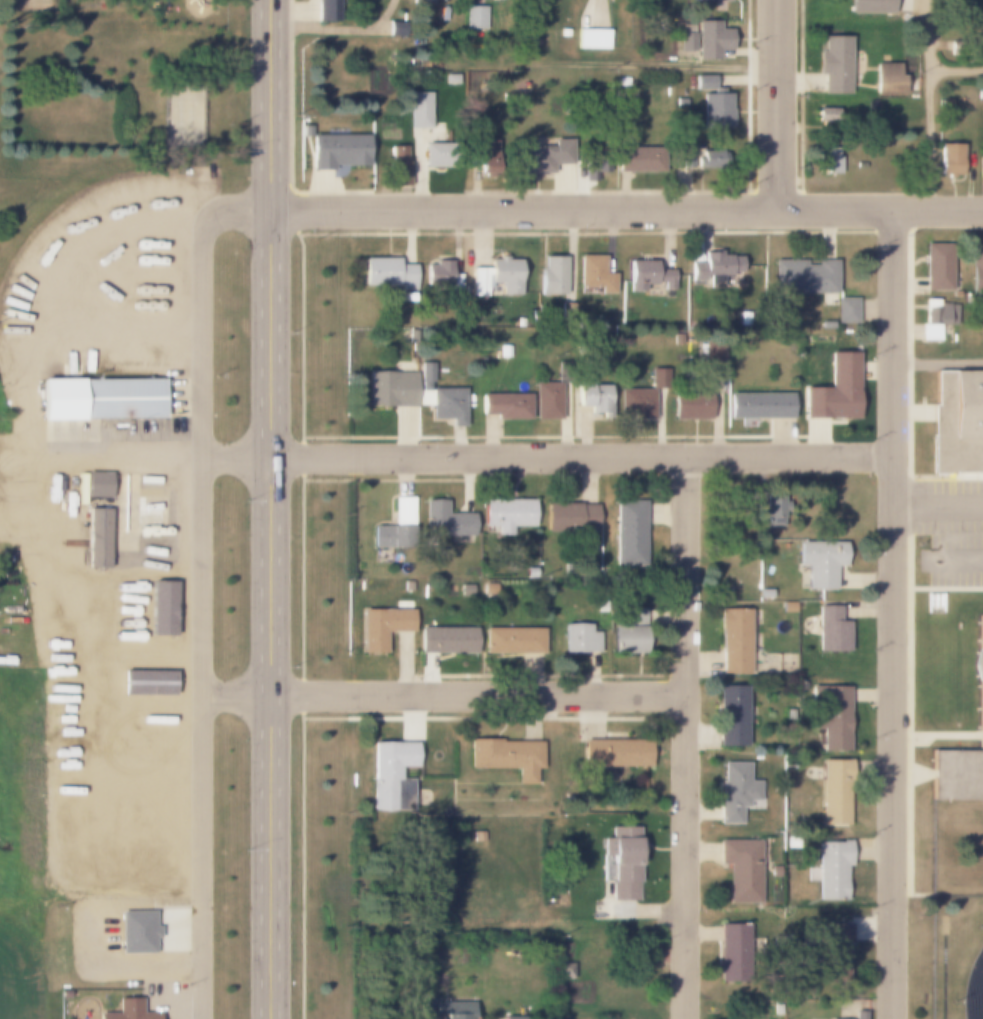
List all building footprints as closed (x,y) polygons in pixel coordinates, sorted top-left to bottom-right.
[(316,21),(337,22),(337,3),(345,3),(345,0),(316,0),(316,21)] [(691,11),(691,0),(716,0),(716,11),(691,11)] [(849,16),(849,0),(893,0),(893,12),(864,12),(864,15),(849,16)] [(464,5),(486,5),(486,32),(464,32),(464,5)] [(697,20),(697,58),(717,58),(717,49),(730,49),(730,29),(719,29),(719,20),(697,20)] [(388,21),(401,21),(402,34),(389,34),(388,21)] [(680,24),(680,33),(679,33),(679,49),(693,49),(693,24),(680,24)] [(577,28),(609,29),(609,49),(576,49),(577,28)] [(560,29),(569,29),(569,37),(560,37),(560,29)] [(848,37),(849,94),(823,95),(823,75),(817,75),(817,51),(822,51),(822,37),(848,37)] [(876,62),(898,63),(898,76),(902,76),(902,95),(876,95),(876,62)] [(447,74),(457,74),(457,87),(447,87),(447,74)] [(695,74),(713,74),(713,88),(695,88),(695,74)] [(702,93),(702,127),(731,127),(731,93),(702,93)] [(409,107),(430,107),(430,129),(409,129),(409,107)] [(819,123),(841,124),(841,110),(819,109),(819,123)] [(368,134),(310,134),(310,170),(331,170),(331,167),(368,167),(368,134)] [(479,137),(479,144),(468,143),(468,165),(477,165),(477,174),(497,175),(498,138),(479,137)] [(551,139),(551,146),(514,146),(514,173),(550,172),(550,164),(577,163),(577,139),(551,139)] [(422,143),(446,143),(447,168),(423,168),(422,143)] [(936,144),(961,143),(961,162),(963,162),(963,175),(936,175),(936,144)] [(389,146),(390,186),(408,186),(408,161),(405,161),(405,146),(389,146)] [(616,148),(616,171),(656,171),(656,148),(616,148)] [(819,148),(819,175),(842,175),(842,148),(819,148)] [(691,150),(691,168),(674,168),(674,150),(691,150)] [(700,166),(696,166),(696,158),(700,158),(700,151),(724,151),(724,170),(700,170),(700,166)] [(950,244),(950,290),(924,290),(924,244),(950,244)] [(970,246),(982,246),(982,292),(970,292),(970,246)] [(701,251),(719,252),(719,254),(729,254),(729,257),(739,257),(738,287),(688,286),(688,262),(701,262),(701,251)] [(578,254),(578,288),(598,288),(598,295),(615,295),(615,273),(604,273),(604,254),(578,254)] [(508,256),(507,259),(521,260),(520,294),(470,294),(470,269),(489,269),(489,259),(497,260),(498,255),(508,256)] [(414,288),(363,288),(362,257),(397,257),(397,265),(414,265),(414,288)] [(543,257),(542,269),(539,269),(539,296),(564,296),(564,257),(543,257)] [(835,257),(835,294),(772,294),(772,257),(835,257)] [(656,259),(656,270),(673,270),(673,295),(627,295),(627,259),(656,259)] [(449,260),(449,274),(460,274),(460,290),(422,290),(422,264),(433,264),(433,260),(449,260)] [(404,293),(415,293),(415,302),(404,302),(404,293)] [(837,298),(855,298),(855,322),(837,322),(837,298)] [(936,299),(936,304),(947,304),(947,325),(937,325),(937,340),(921,340),(921,325),(923,325),(923,299),(936,299)] [(518,319),(526,319),(526,327),(518,327),(518,319)] [(831,321),(831,329),(820,329),(820,321),(831,321)] [(407,330),(416,330),(416,342),(407,342),(407,330)] [(672,334),(681,334),(681,346),(672,346),(672,334)] [(499,346),(509,346),(509,357),(499,357),(499,346)] [(802,387),(802,417),(855,417),(855,352),(826,352),(826,387),(802,387)] [(419,361),(433,362),(433,387),(463,387),(463,426),(451,426),(451,417),(431,417),(431,405),(419,405),(419,361)] [(652,390),(665,390),(665,367),(649,367),(649,389),(614,389),(614,420),(653,420),(652,390)] [(368,370),(415,370),(415,406),(368,406),(368,370)] [(934,372),(982,372),(982,472),(930,472),(930,405),(934,405),(934,372)] [(39,379),(159,379),(160,419),(39,420),(39,379)] [(534,382),(535,418),(559,417),(558,402),(562,402),(562,394),(558,394),(558,382),(534,382)] [(587,384),(587,416),(610,416),(610,384),(587,384)] [(671,418),(709,417),(708,386),(671,387),(671,418)] [(482,393),(482,413),(495,413),(495,418),(527,419),(527,393),(482,393)] [(728,393),(729,417),(790,417),(790,393),(728,393)] [(109,493),(85,493),(85,468),(110,469),(109,493)] [(174,490),(127,490),(127,515),(174,515),(174,490)] [(782,493),(782,526),(763,526),(763,493),(782,493)] [(484,498),(483,526),(501,526),(501,535),(515,535),(515,527),(533,527),(533,499),(484,498)] [(422,500),(447,499),(448,513),(474,512),(475,542),(453,543),(453,535),(423,535),(422,500)] [(612,500),(644,500),(644,568),(612,568),(612,500)] [(547,502),(596,501),(596,534),(547,535),(547,502)] [(109,562),(87,562),(87,505),(109,505),(109,562)] [(372,526),(372,551),(415,551),(415,526),(372,526)] [(125,535),(174,536),(173,558),(125,557),(125,535)] [(833,566),(833,590),(806,590),(806,566),(797,566),(797,542),(844,542),(844,566),(833,566)] [(526,567),(535,567),(535,577),(526,577),(526,567)] [(112,584),(172,584),(172,572),(112,572),(112,584)] [(147,628),(149,576),(172,577),(170,629),(147,628)] [(403,581),(412,581),(412,591),(403,591),(403,581)] [(482,583),(494,583),(494,596),(482,596),(482,583)] [(459,585),(471,585),(471,595),(459,595),(459,585)] [(166,618),(166,593),(121,593),(121,618),(166,618)] [(816,606),(838,606),(838,621),(847,621),(847,656),(816,656),(816,606)] [(360,608),(413,609),(413,631),(384,631),(384,658),(359,657),(360,608)] [(622,609),(622,626),(609,626),(609,651),(646,652),(646,609),(622,609)] [(748,609),(748,673),(720,673),(720,633),(718,633),(718,609),(748,609)] [(981,617),(982,617),(982,799),(934,799),(934,751),(981,751),(981,617)] [(563,624),(563,653),(600,653),(599,631),(590,631),(590,624),(563,624)] [(483,627),(484,653),(542,653),(542,626),(483,627)] [(418,627),(418,652),(476,652),(476,627),(418,627)] [(114,634),(171,636),(171,648),(114,647),(114,634)] [(120,680),(165,680),(165,657),(120,657),(120,680)] [(121,676),(170,678),(169,690),(121,688),(121,676)] [(120,708),(164,708),(164,686),(120,686),(120,708)] [(744,745),(716,745),(716,687),(744,687),(744,745)] [(847,687),(847,752),(822,752),(822,687),(847,687)] [(785,709),(793,709),(793,720),(785,720),(785,709)] [(466,739),(541,740),(541,785),(515,784),(515,769),(466,769),(466,739)] [(581,739),(646,739),(646,766),(626,767),(626,778),(603,778),(603,767),(581,768),(581,739)] [(417,742),(417,768),(396,768),(396,779),(414,779),(414,811),(369,811),(369,742),(417,742)] [(822,760),(847,760),(847,825),(822,825),(822,760)] [(717,804),(719,804),(719,781),(721,781),(721,762),(747,762),(747,781),(757,781),(757,800),(747,800),(747,806),(739,806),(739,823),(717,823),(717,804)] [(609,827),(640,826),(640,901),(611,901),(611,879),(602,879),(602,838),(609,838),(609,827)] [(473,831),(483,831),(483,841),(473,841),(473,831)] [(758,902),(726,902),(726,863),(718,863),(718,839),(758,839),(758,902)] [(840,843),(840,840),(850,840),(850,866),(845,866),(845,900),(817,900),(817,843),(840,843)] [(119,911),(152,911),(153,953),(119,954),(119,911)] [(849,923),(849,942),(845,942),(845,975),(822,975),(822,923),(849,923)] [(718,924),(743,924),(743,981),(718,981),(718,924)] [(571,962),(571,978),(559,978),(560,962),(571,962)] [(157,1013),(157,1018),(97,1018),(97,1014),(118,1014),(118,999),(139,998),(139,1013),(157,1013)] [(471,1001),(472,1018),(433,1018),(433,1001),(471,1001)] [(864,1011),(864,1018),(853,1018),(853,1011),(864,1011)]
